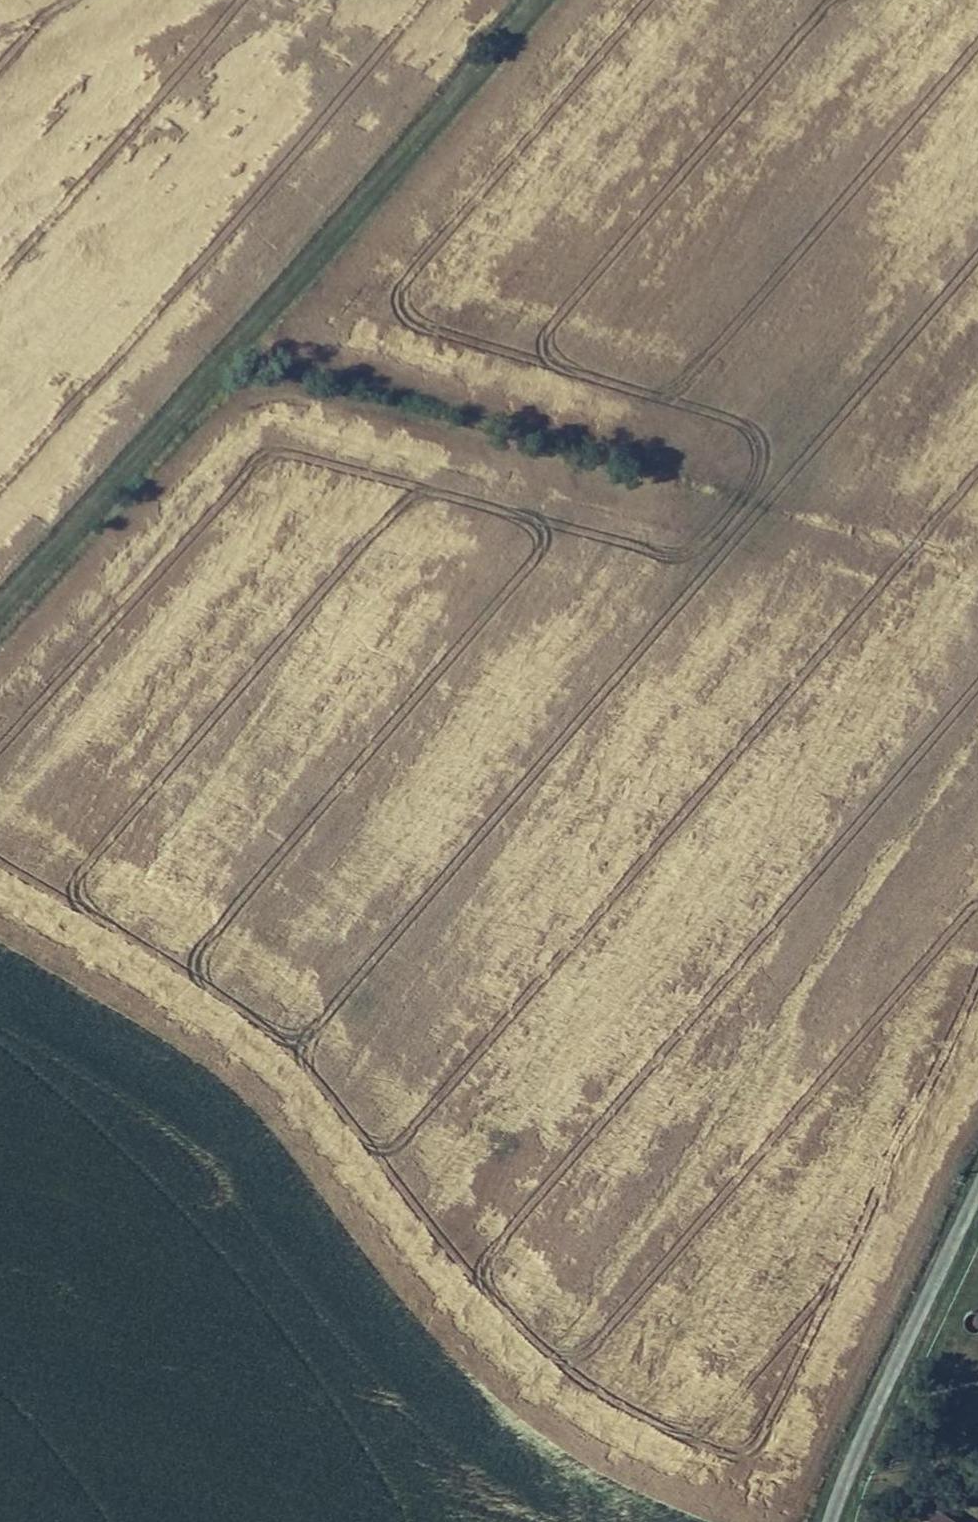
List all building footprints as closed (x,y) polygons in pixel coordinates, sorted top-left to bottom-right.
[(919,1516),(927,1521),(973,1521),(923,1486),(915,1499),(925,1506),(919,1516)] [(925,1506),(915,1499),(908,1509),(919,1516),(925,1506)]
